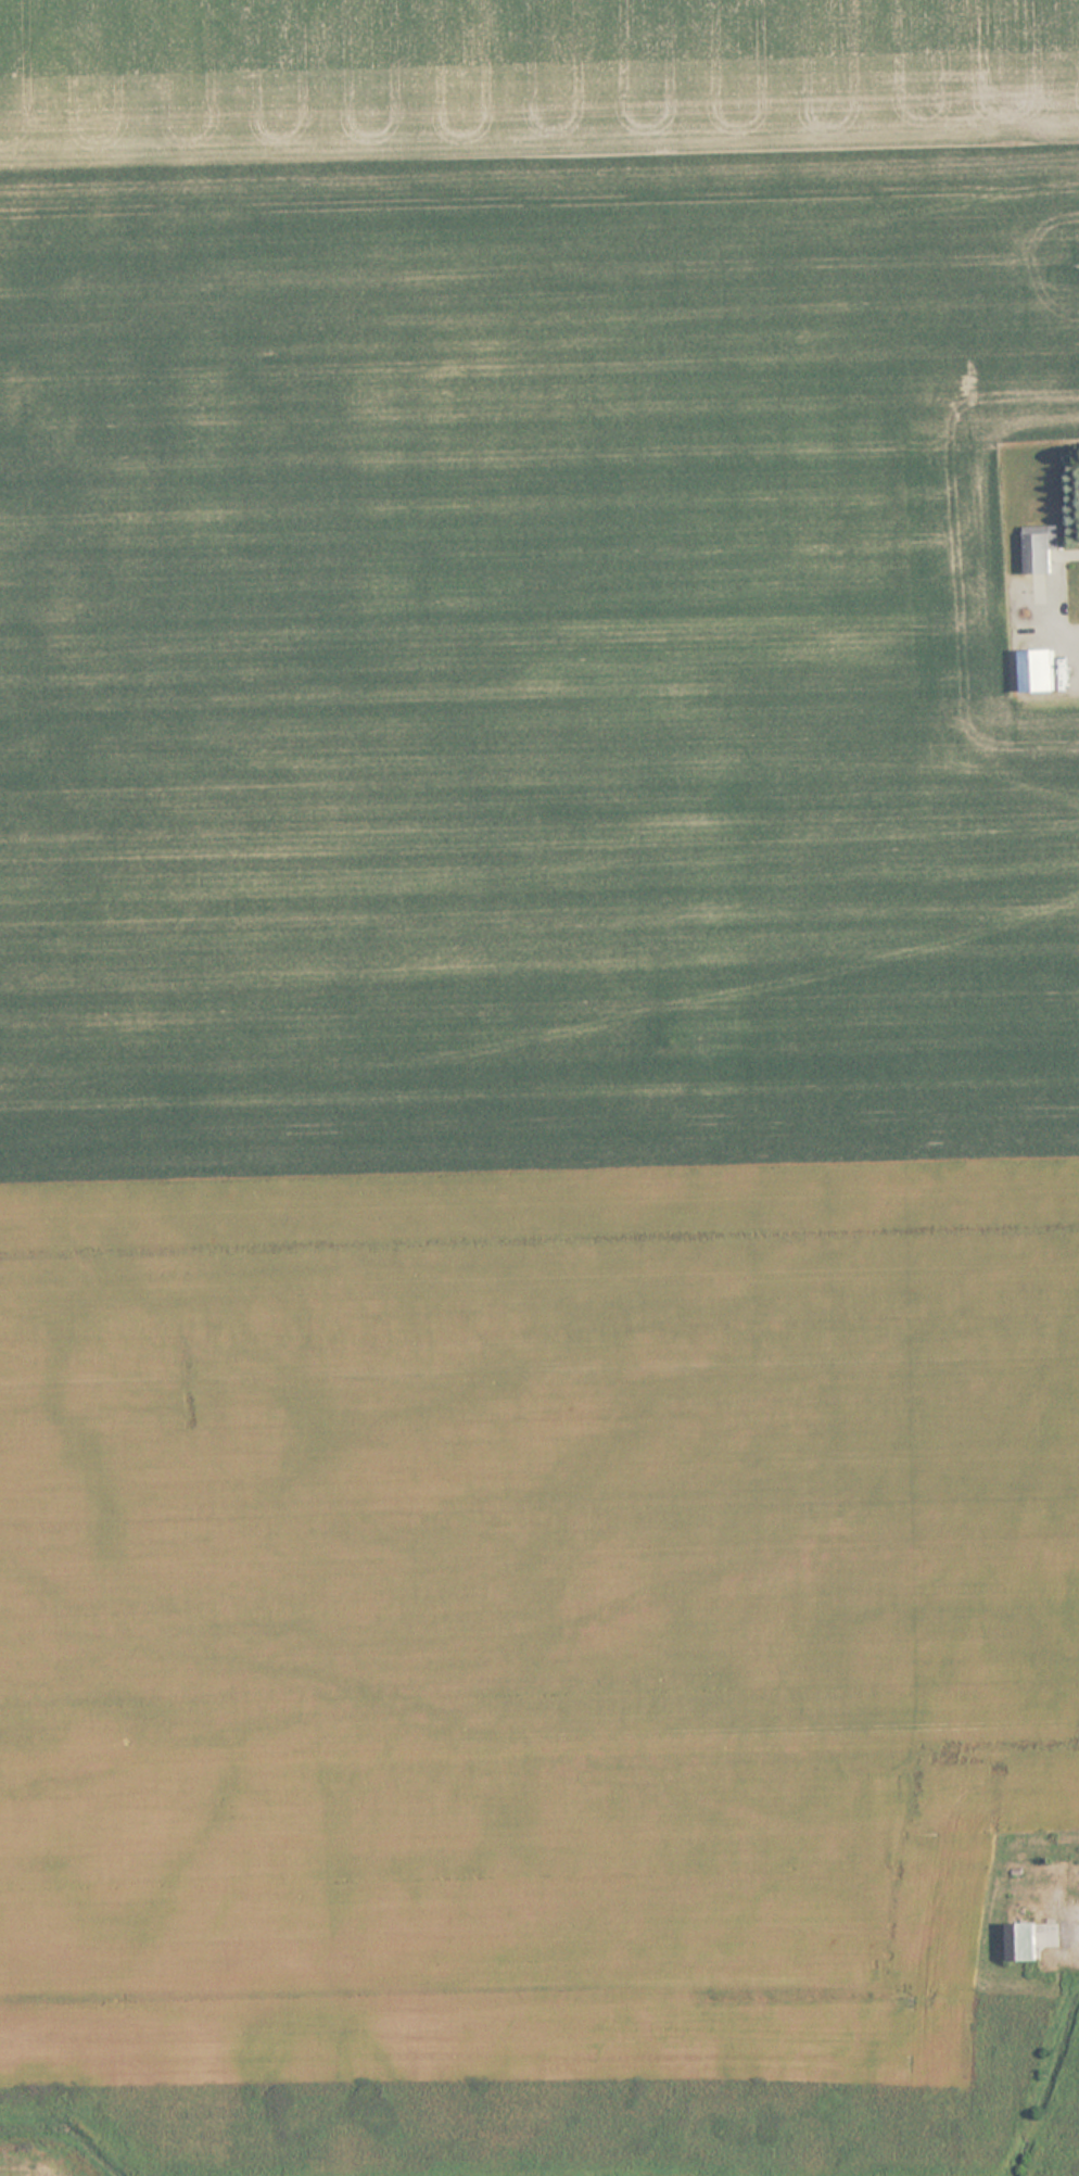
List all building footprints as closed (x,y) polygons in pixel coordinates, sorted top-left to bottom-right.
[(1058,525),(1025,526),(1026,572),(1052,572),(1052,549),(1059,549),(1058,525)] [(1022,648),(1023,691),(1057,691),(1056,648),(1022,648)] [(1010,1923),(1010,1961),(1038,1961),(1038,1923),(1010,1923)]
